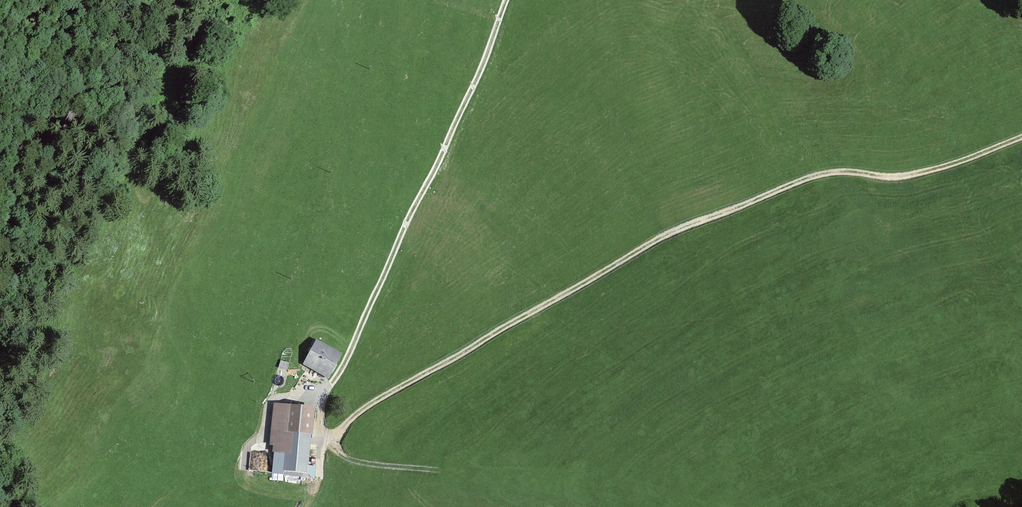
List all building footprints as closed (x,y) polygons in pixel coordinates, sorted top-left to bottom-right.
[(343,354),(317,341),(303,366),(329,380),(343,354)] [(314,411),(275,407),(270,453),(286,455),(284,473),(307,476),(314,411)]
